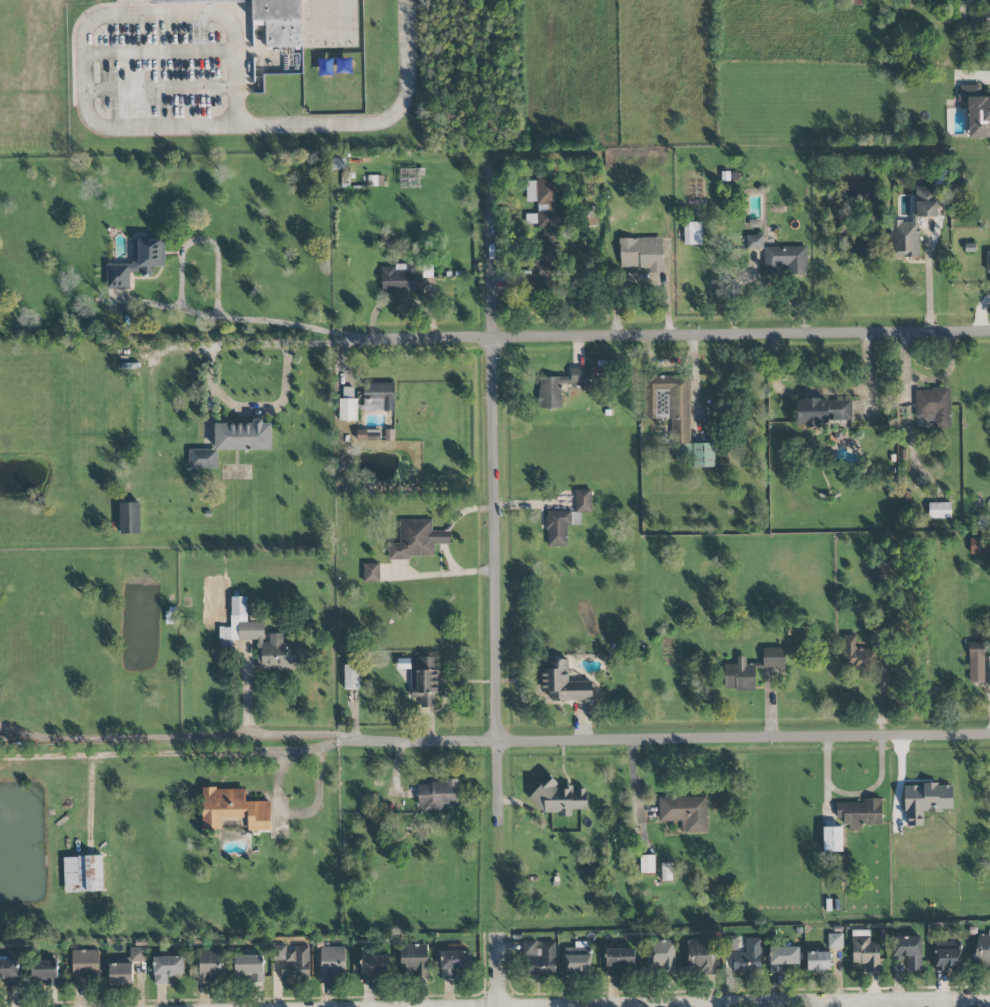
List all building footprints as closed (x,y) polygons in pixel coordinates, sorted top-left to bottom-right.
[(253,47),(250,0),(299,0),(300,48),(253,47)] [(989,138),(989,98),(981,98),(980,85),(958,86),(959,106),(966,106),(967,138),(989,138)] [(526,203),(561,203),(561,179),(526,179),(526,203)] [(937,187),(916,187),(915,217),(936,217),(937,187)] [(557,290),(556,228),(565,228),(565,211),(553,211),(553,205),(537,205),(538,270),(524,270),(524,290),(557,290)] [(918,222),(891,221),(890,257),(916,257),(918,222)] [(702,244),(701,222),(683,222),(684,245),(702,244)] [(746,249),(763,250),(763,234),(746,234),(746,249)] [(662,237),(618,238),(620,268),(647,267),(647,274),(663,273),(662,237)] [(165,267),(165,239),(132,239),(132,264),(107,264),(107,289),(129,289),(129,272),(142,272),(142,277),(152,277),(152,267),(165,267)] [(807,246),(763,247),(763,275),(783,275),(783,277),(807,277),(807,246)] [(382,293),(416,292),(415,265),(381,265),(382,293)] [(563,409),(563,385),(588,384),(588,368),(570,368),(570,377),(538,377),(539,409),(563,409)] [(689,443),(690,377),(647,376),(647,412),(654,412),(654,419),(672,419),(671,459),(692,459),(692,467),(714,467),(715,443),(689,443)] [(395,383),(364,382),(363,411),(394,411),(395,383)] [(932,429),(951,429),(950,388),(915,389),(916,420),(932,419),(932,429)] [(357,421),(357,398),(339,398),(339,420),(357,421)] [(851,400),(796,399),(796,425),(829,426),(829,419),(851,420),(851,400)] [(215,451),(272,449),(271,423),(263,424),(263,422),(215,423),(215,451)] [(357,441),(380,440),(380,429),(356,430),(357,441)] [(189,469),(217,469),(217,449),(189,450),(189,469)] [(591,490),(575,490),(575,511),(546,511),(546,547),(567,546),(567,525),(580,525),(580,512),(591,512),(591,490)] [(120,534),(140,534),(140,502),(119,503),(120,534)] [(928,518),(950,519),(951,503),(929,503),(928,518)] [(400,519),(400,543),(388,543),(388,557),(434,557),(434,544),(450,544),(450,531),(431,531),(431,519),(400,519)] [(989,539),(971,538),(971,554),(989,554),(989,539)] [(379,563),(363,563),(363,582),(379,582),(379,563)] [(302,670),(302,642),(283,642),(283,634),(269,634),(269,642),(264,642),(264,622),(247,622),(247,597),(231,597),(231,615),(223,615),(223,640),(257,640),(257,670),(302,670)] [(844,635),(843,670),(876,670),(877,649),(856,649),(856,635),(844,635)] [(969,683),(984,683),(983,643),(968,643),(969,683)] [(785,668),(784,648),(762,648),(763,668),(785,668)] [(755,690),(755,665),(746,665),(746,657),(736,656),(736,664),(725,664),(725,689),(755,690)] [(437,657),(418,657),(418,670),(410,670),(410,700),(420,700),(420,707),(435,707),(435,693),(437,693),(437,657)] [(592,701),(592,681),(568,681),(568,662),(540,662),(540,694),(548,694),(548,701),(592,701)] [(345,689),(359,689),(359,665),(344,665),(345,689)] [(418,782),(419,810),(457,809),(457,781),(418,782)] [(906,826),(923,826),(922,811),(952,810),(952,784),(905,784),(906,826)] [(271,830),(271,801),(246,801),(245,788),(202,789),(202,830),(221,830),(221,818),(249,818),(249,831),(271,830)] [(707,796),(658,797),(659,821),(680,821),(681,833),(707,832),(707,796)] [(882,799),(864,798),(864,803),(837,802),(836,824),(881,825),(882,799)] [(241,819),(222,819),(222,829),(241,828),(241,819)] [(843,851),(842,827),(823,827),(823,852),(843,851)] [(63,857),(65,893),(104,891),(102,855),(63,857)] [(640,873),(654,873),(655,856),(640,855),(640,873)] [(661,881),(673,881),(673,863),(662,863),(661,881)] [(869,930),(851,931),(852,963),(866,963),(866,973),(880,973),(879,942),(870,942),(869,930)] [(989,970),(989,931),(988,930),(988,935),(978,934),(973,967),(989,970)] [(842,948),(842,934),(827,934),(828,948),(842,948)] [(738,950),(738,937),(727,937),(726,950),(738,950)] [(922,971),(921,937),(892,938),(892,958),(907,957),(907,971),(922,971)] [(760,938),(745,939),(746,953),(732,953),(733,974),(761,973),(760,938)] [(648,972),(676,972),(675,940),(648,941),(648,972)] [(555,941),(522,942),(523,957),(529,957),(529,976),(556,975),(555,941)] [(713,943),(690,941),(688,966),(704,968),(704,972),(721,974),(722,955),(712,954),(713,943)] [(565,975),(591,974),(590,942),(574,942),(574,947),(564,948),(565,975)] [(934,970),(961,970),(962,944),(935,944),(934,970)] [(271,945),(271,960),(282,961),(281,979),(309,979),(310,946),(290,946),(271,945)] [(428,945),(401,945),(401,977),(428,977),(428,945)] [(770,946),(770,973),(783,973),(783,964),(799,965),(799,946),(770,946)] [(146,962),(145,947),(130,948),(130,957),(117,958),(117,962),(146,962)] [(345,947),(319,947),(320,979),(346,978),(345,947)] [(635,949),(606,948),(605,976),(618,976),(619,967),(635,967),(635,949)] [(223,982),(224,949),(197,949),(197,982),(223,982)] [(98,950),(71,951),(73,985),(86,985),(86,976),(99,976),(98,950)] [(455,978),(455,969),(471,969),(471,951),(441,951),(441,979),(455,978)] [(830,952),(807,952),(807,972),(830,973),(830,952)] [(234,956),(235,975),(251,975),(251,983),(263,983),(263,955),(234,956)] [(362,955),(361,980),(385,981),(386,955),(362,955)] [(183,956),(154,957),(154,984),(167,984),(167,975),(183,975),(183,956)] [(0,958),(0,978),(5,978),(4,986),(18,987),(18,959),(0,958)] [(32,977),(44,976),(44,986),(57,985),(56,960),(31,962),(32,977)] [(132,963),(109,964),(109,985),(133,985),(132,963)]
